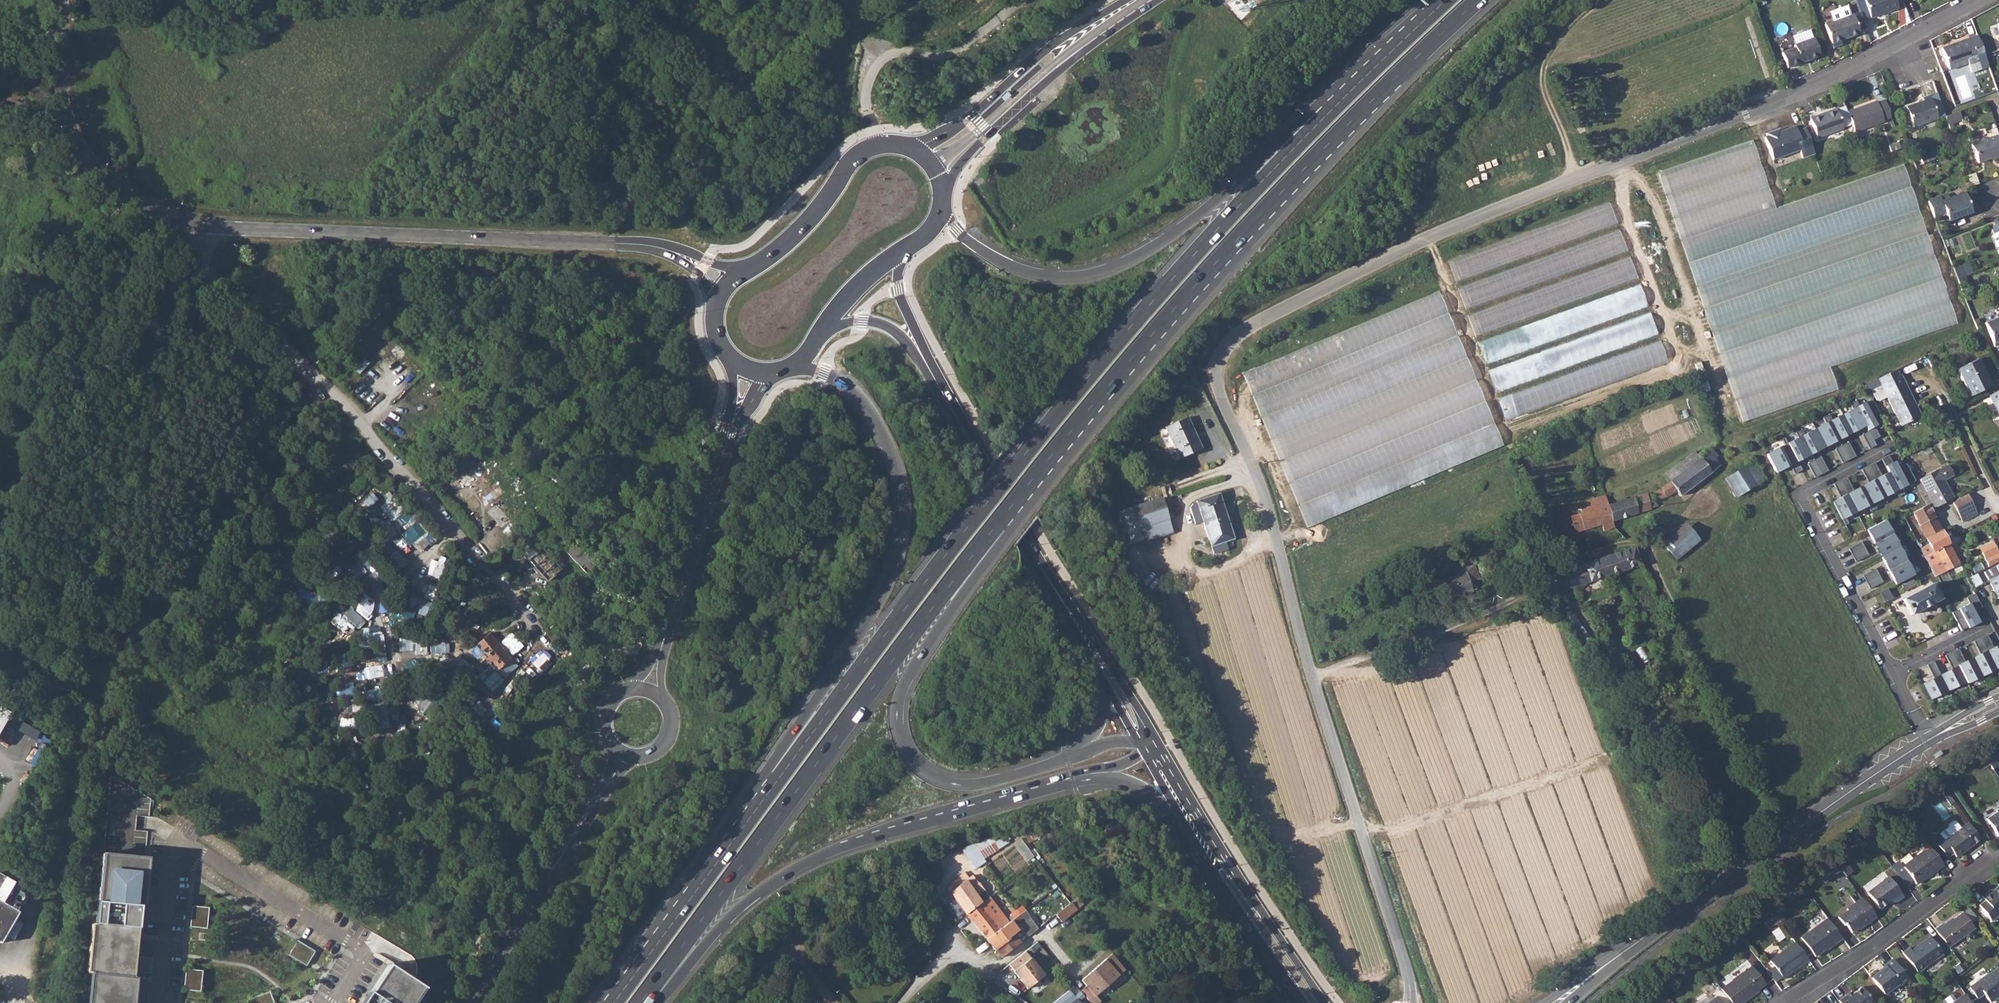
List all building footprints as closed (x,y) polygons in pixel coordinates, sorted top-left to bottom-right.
[(1902,0),(1863,0),(1870,18),(1897,8),(1896,3),(1902,0)] [(1840,40),(1859,33),(1852,14),(1823,24),(1832,48),(1841,44),(1840,40)] [(1794,47),(1781,52),(1786,67),(1819,56),(1812,38),(1809,32),(1792,38),(1794,44),(1793,45),(1794,47)] [(1983,55),(1976,35),(1941,48),(1949,69),(1967,63),(1971,72),(1980,69),(1976,58),(1983,55)] [(1937,119),(1929,95),(1921,98),(1922,100),(1905,107),(1912,127),(1937,119)] [(1876,101),(1845,112),(1846,115),(1850,125),(1853,132),(1883,122),(1882,120),(1890,117),(1884,100),(1876,102),(1876,101)] [(1835,108),(1809,118),(1816,137),(1850,125),(1846,115),(1838,118),(1835,108)] [(1961,120),(1957,111),(1944,116),(1947,125),(1961,120)] [(1813,153),(1803,127),(1795,130),(1793,126),(1763,137),(1771,159),(1798,149),(1801,157),(1813,153)] [(1998,134),(1970,144),(1977,162),(1996,156),(1997,157),(1998,157),(1998,137),(1998,134)] [(1755,141),(1663,168),(1736,421),(1838,392),(1830,363),(1955,327),(1909,166),(1774,205),(1755,141)] [(1887,146),(1889,152),(1899,149),(1898,147),(1896,142),(1887,146)] [(1930,151),(1918,155),(1921,163),(1933,159),(1930,151)] [(1924,167),(1918,169),(1921,179),(1928,176),(1924,167)] [(1939,196),(1926,200),(1932,217),(1944,213),(1947,221),(1970,212),(1963,192),(1948,198),(1941,201),(1939,196)] [(1455,276),(1618,228),(1612,207),(1448,255),(1455,276)] [(1990,226),(1993,233),(1991,238),(1998,254),(1998,255),(1998,223),(1990,226)] [(1466,307),(1628,254),(1621,232),(1458,285),(1466,307)] [(1633,261),(1469,310),(1475,331),(1639,282),(1633,261)] [(1960,265),(1952,268),(1956,280),(1965,276),(1960,265)] [(1643,288),(1478,337),(1484,359),(1649,310),(1643,288)] [(1446,295),(1246,366),(1302,522),(1502,451),(1446,295)] [(1496,390),(1659,336),(1652,314),(1489,368),(1496,390)] [(1985,323),(1993,346),(1998,344),(1998,317),(1985,323)] [(402,362),(411,348),(387,334),(373,356),(384,363),(390,354),(402,362)] [(1663,345),(1498,393),(1505,415),(1670,367),(1663,345)] [(1977,359),(1956,369),(1969,396),(1990,386),(1977,359)] [(1919,416),(1900,375),(1899,376),(1896,369),(1881,377),(1878,379),(1880,385),(1881,386),(1871,390),(1875,400),(1879,401),(1886,397),(1900,425),(1919,416)] [(1988,395),(1998,417),(1998,390),(1988,395)] [(1873,422),(1880,418),(1870,400),(1857,406),(1854,401),(1852,402),(1863,425),(1867,432),(1872,441),(1878,437),(1873,427),(1875,426),(1873,422)] [(1841,415),(1850,432),(1863,425),(1852,402),(1849,404),(1852,409),(1841,415)] [(1837,439),(1850,432),(1841,415),(1831,420),(1828,415),(1825,417),(1837,439)] [(1201,448),(1187,417),(1165,427),(1180,459),(1201,448)] [(1823,446),(1837,439),(1825,417),(1821,418),(1824,424),(1814,429),(1823,446)] [(1809,454),(1823,446),(1814,429),(1803,435),(1800,429),(1797,431),(1809,454)] [(1787,444),(1796,461),(1809,454),(1797,431),(1794,433),(1797,438),(1787,444)] [(1867,432),(1861,435),(1868,449),(1875,446),(1872,441),(1867,432)] [(1784,445),(1766,455),(1775,473),(1789,465),(1794,474),(1801,470),(1796,461),(1787,444),(1784,438),(1781,440),(1784,445)] [(1854,457),(1847,442),(1840,446),(1848,460),(1854,457)] [(1833,449),(1841,464),(1848,460),(1840,446),(1833,449)] [(1897,491),(1901,490),(1898,484),(1911,477),(1905,466),(1896,451),(1887,455),(1895,469),(1888,474),(1897,491)] [(1669,482),(1661,488),(1660,489),(1653,491),(1655,500),(1665,497),(1675,490),(1679,495),(1715,469),(1718,466),(1708,452),(1699,459),(1693,452),(1663,474),(1669,482)] [(1820,475),(1827,471),(1819,457),(1813,460),(1820,475)] [(1753,460),(1725,479),(1736,496),(1764,477),(1753,460)] [(1806,464),(1814,478),(1820,475),(1813,460),(1806,464)] [(1881,493),(1891,487),(1894,493),(1897,491),(1888,474),(1881,477),(1873,463),(1866,466),(1881,493)] [(1909,464),(1905,466),(1911,477),(1912,480),(1916,478),(1909,464)] [(1946,465),(1918,479),(1933,507),(1951,497),(1943,480),(1951,476),(1946,465)] [(1870,499),(1881,493),(1866,466),(1860,470),(1867,484),(1860,488),(1870,506),(1873,504),(1870,499)] [(1863,502),(1866,508),(1870,506),(1860,488),(1853,492),(1845,478),(1839,481),(1853,508),(1863,502)] [(1832,503),(1841,521),(1844,519),(1841,514),(1853,508),(1839,481),(1832,485),(1840,499),(1832,503)] [(1645,493),(1607,505),(1611,520),(1637,513),(1655,506),(1654,499),(1654,497),(1653,496),(1651,494),(1650,494),(1648,494),(1646,494),(1645,493)] [(1192,503),(1189,507),(1194,522),(1202,519),(1214,554),(1228,549),(1225,542),(1233,539),(1218,494),(1196,501),(1197,502),(1192,503)] [(1952,502),(1957,513),(1973,507),(1966,494),(1952,502)] [(1607,505),(1604,496),(1577,503),(1580,513),(1564,517),(1563,519),(1563,520),(1556,522),(1560,534),(1565,533),(1566,534),(1601,524),(1603,530),(1613,526),(1611,520),(1607,505)] [(1162,497),(1133,507),(1139,528),(1169,519),(1162,497)] [(488,511),(503,528),(517,516),(502,499),(488,511)] [(1925,505),(1911,512),(1912,513),(1918,525),(1933,517),(1926,505),(1925,505)] [(409,528),(403,536),(411,542),(422,529),(393,506),(386,516),(392,521),(395,517),(409,528)] [(1973,507),(1957,513),(1961,521),(1976,514),(1973,507)] [(1933,517),(1918,525),(1925,537),(1924,538),(1925,538),(1940,530),(1933,517)] [(1866,529),(1874,543),(1897,531),(1895,528),(1890,531),(1884,520),(1866,529)] [(1661,544),(1674,559),(1698,540),(1685,524),(1661,544)] [(1925,538),(1924,538),(1927,543),(1919,548),(1934,576),(1942,571),(1952,566),(1957,564),(1940,530),(1925,538)] [(1897,531),(1874,543),(1881,557),(1898,547),(1893,537),(1899,534),(1897,531)] [(423,535),(419,542),(427,546),(431,540),(423,535)] [(1861,542),(1847,549),(1851,555),(1864,548),(1861,542)] [(1979,549),(1984,559),(1997,552),(1992,542),(1979,549)] [(575,543),(565,552),(595,582),(603,572),(575,543)] [(1483,544),(1473,547),(1483,576),(1493,573),(1485,550),(1483,544)] [(1898,547),(1881,557),(1888,570),(1911,558),(1910,555),(1904,558),(1898,547)] [(542,548),(528,559),(536,568),(539,572),(547,581),(560,570),(556,565),(552,560),(542,548)] [(1569,588),(1571,587),(1639,564),(1633,548),(1572,567),(1562,574),(1569,588)] [(1851,555),(1855,562),(1868,555),(1864,548),(1851,555)] [(1888,570),(1895,584),(1913,575),(1907,564),(1913,561),(1911,558),(1888,570)] [(353,562),(343,573),(353,581),(362,570),(353,562)] [(1957,564),(1952,566),(1955,572),(1960,569),(1957,564)] [(1456,575),(1439,581),(1445,599),(1471,591),(1468,582),(1477,579),(1472,565),(1455,571),(1456,575)] [(1997,568),(1996,565),(1983,571),(1997,598),(1998,597),(1998,567),(1997,568)] [(1875,569),(1862,576),(1865,582),(1878,575),(1875,569)] [(1865,582),(1869,589),(1882,582),(1878,575),(1865,582)] [(1931,583),(1901,599),(1910,614),(1940,599),(1931,583)] [(1968,603),(1950,613),(1960,630),(1978,621),(1972,611),(1980,607),(1973,594),(1965,598),(1968,603)] [(496,672),(512,659),(490,633),(470,650),(476,658),(481,654),(496,672)] [(1998,666),(1998,645),(1992,648),(1985,634),(1979,638),(1994,668),(1998,666)] [(1972,659),(1980,675),(1994,668),(1979,638),(1972,641),(1979,655),(1972,659)] [(1965,681),(1966,682),(1980,675),(1972,659),(1964,663),(1957,649),(1950,652),(1965,681)] [(1947,690),(1965,681),(1950,652),(1944,655),(1951,669),(1939,675),(1947,690)] [(1932,678),(1921,684),(1929,699),(1947,690),(1939,675),(1932,661),(1925,664),(1932,678)] [(418,700),(417,715),(428,715),(429,700),(418,700)] [(1991,752),(1982,756),(1991,769),(1998,763),(1991,752)] [(1998,836),(1998,808),(1994,812),(1995,813),(1985,819),(1997,837),(1998,836)] [(1941,839),(1935,844),(1946,858),(1952,854),(1955,858),(1979,841),(1968,824),(1960,829),(1955,822),(1952,822),(1948,825),(1947,828),(1938,834),(1941,839)] [(154,840),(154,831),(136,831),(135,850),(145,850),(145,840),(154,840)] [(978,852),(971,857),(972,857),(995,852),(997,850),(993,843),(979,853),(978,852)] [(1943,867),(1926,844),(1920,848),(1922,851),(1901,867),(1914,885),(1927,875),(1929,877),(1943,867)] [(972,857),(971,857),(968,859),(974,869),(985,862),(983,859),(995,852),(972,857)] [(101,855),(88,975),(92,975),(132,980),(138,909),(142,909),(148,860),(101,855)] [(1844,864),(1838,869),(1844,877),(1850,873),(1844,864)] [(964,912),(966,914),(981,903),(988,897),(975,878),(971,881),(964,872),(947,888),(953,896),(948,900),(947,904),(954,914),(960,915),(964,912)] [(1,943),(5,935),(13,939),(21,924),(14,920),(18,912),(10,907),(22,886),(0,874),(0,942),(1,943)] [(1887,878),(1866,894),(1878,910),(1892,900),(1894,903),(1901,898),(1887,878)] [(1980,908),(1992,924),(1998,919),(1995,915),(1998,912),(1998,886),(1989,893),(1988,892),(1981,897),(1986,903),(1980,908)] [(1873,916),(1860,898),(1845,910),(1846,911),(1837,918),(1843,926),(1845,925),(1850,933),(1860,925),(1862,926),(1868,922),(1867,921),(1873,916)] [(981,903),(966,914),(986,940),(1007,925),(992,905),(987,909),(981,903)] [(1069,904),(1055,915),(1061,923),(1077,910),(1071,903),(1069,904)] [(209,907),(192,906),(190,927),(207,929),(209,907)] [(1007,925),(986,940),(994,950),(1013,935),(1021,928),(1028,936),(1030,935),(1041,926),(1029,908),(1024,911),(1018,916),(1007,925)] [(1781,910),(1774,916),(1778,923),(1779,924),(1787,918),(1781,910)] [(1940,924),(1933,929),(1947,948),(1973,929),(1961,913),(1942,927),(1940,924)] [(1774,916),(1763,923),(1768,930),(1778,923),(1774,916)] [(1841,939),(1826,919),(1799,938),(1814,957),(1824,949),(1825,950),(1841,939)] [(1732,928),(1725,933),(1735,946),(1742,941),(1741,940),(1732,928)] [(1013,935),(994,950),(1001,958),(1020,943),(1013,935)] [(1908,948),(1901,953),(1916,973),(1941,954),(1929,937),(1910,950),(1908,948)] [(289,955),(307,966),(315,951),(297,940),(289,955)] [(1794,943),(1769,962),(1773,967),(1780,977),(1781,979),(1806,961),(1794,943)] [(1025,952),(1008,964),(1027,989),(1043,976),(1025,952)] [(1081,992),(1090,1002),(1101,1002),(1096,997),(1126,972),(1113,955),(1082,981),(1087,986),(1081,992)] [(1694,955),(1686,960),(1691,967),(1699,962),(1694,955)] [(360,1002),(409,1002),(422,983),(388,960),(360,1002)] [(1885,968),(1870,979),(1882,995),(1897,984),(1898,986),(1907,980),(1892,960),(1883,966),(1885,968)] [(1958,963),(1952,968),(1957,974),(1963,969),(1958,963)] [(1987,974),(1987,973),(1968,988),(1976,999),(1982,994),(1989,1002),(1998,995),(1997,994),(1998,992),(1998,966),(1987,974)] [(1719,989),(1729,1002),(1735,1002),(1741,999),(1743,1002),(1763,986),(1750,967),(1719,989)] [(203,971),(186,969),(184,990),(201,992),(203,971)] [(92,975),(88,1002),(129,1002),(132,980),(92,975)] [(1838,1002),(1839,1002),(1872,1002),(1861,988),(1847,999),(1845,996),(1838,1002)] [(252,1002),(274,1002),(270,991),(250,998),(252,1002)] [(1054,1002),(1079,1002),(1078,1002),(1084,998),(1080,993),(1074,997),(1070,991),(1054,1002)] [(1963,995),(1951,1002),(1970,1002),(1963,995)]
